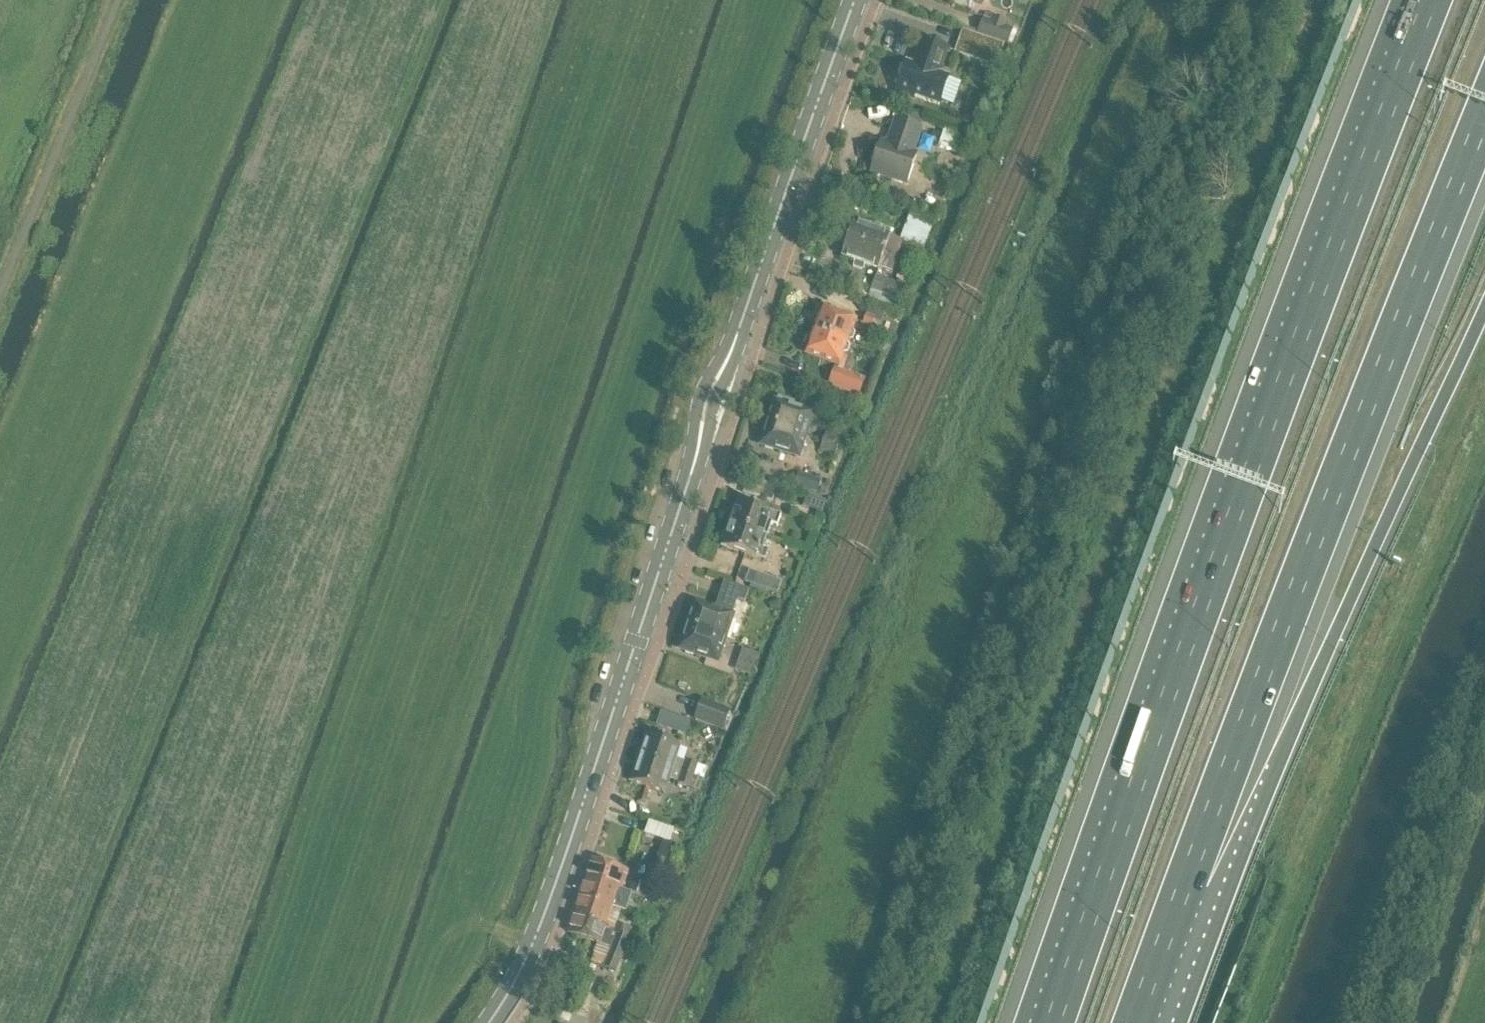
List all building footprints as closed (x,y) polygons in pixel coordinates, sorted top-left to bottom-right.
[(969,9),(973,0),(944,0),(969,9)] [(990,21),(983,18),(977,36),(1007,46),(1013,29),(1006,27),(1008,22),(991,17),(990,21)] [(962,31),(954,54),(996,68),(1004,46),(962,31)] [(896,94),(912,99),(913,96),(939,105),(949,77),(940,74),(948,50),(922,41),(915,59),(918,60),(916,66),(907,62),(897,91),(896,94)] [(888,146),(881,143),(871,172),(907,185),(917,156),(912,154),(921,129),(896,121),(888,146)] [(938,147),(961,156),(969,132),(946,124),(938,147)] [(911,214),(900,240),(923,249),(934,223),(911,214)] [(853,224),(841,258),(878,270),(892,275),(903,242),(853,224)] [(871,291),(867,302),(874,304),(897,312),(905,287),(876,276),(871,291)] [(857,321),(822,308),(814,331),(849,344),(849,342),(853,342),(855,336),(853,334),(857,321)] [(872,328),(875,318),(866,315),(862,325),(872,328)] [(849,344),(814,331),(806,354),(840,367),(844,355),(848,355),(850,349),(848,346),(849,344)] [(777,403),(774,402),(767,424),(808,437),(815,415),(793,408),(794,404),(779,399),(777,403)] [(760,446),(801,459),(808,437),(767,424),(760,446)] [(839,437),(825,433),(822,442),(837,446),(839,437)] [(822,442),(820,451),(835,456),(838,447),(837,446),(822,442)] [(816,498),(822,481),(798,473),(793,491),(816,498)] [(733,508),(732,512),(728,524),(767,537),(771,525),(777,527),(781,516),(738,502),(735,509),(733,508)] [(723,539),(726,540),(724,548),(766,562),(769,551),(763,549),(767,537),(728,524),(723,539)] [(782,582),(749,571),(745,583),(778,594),(782,582)] [(715,611),(695,604),(687,627),(727,641),(736,615),(732,614),(737,600),(744,603),(748,592),(724,584),(715,611)] [(680,650),(720,664),(727,641),(687,627),(680,650)] [(731,710),(701,700),(694,722),(723,732),(731,710)] [(682,747),(647,735),(639,759),(703,780),(707,769),(685,761),(684,762),(677,759),(682,747)] [(703,780),(639,759),(631,783),(666,794),(670,781),(678,783),(677,784),(699,792),(703,780)] [(629,873),(592,862),(587,880),(622,891),(623,890),(629,873)] [(581,898),(612,908),(620,911),(626,892),(623,891),(623,890),(622,891),(587,880),(581,898)] [(633,881),(629,893),(650,900),(653,890),(648,889),(649,886),(633,881)] [(575,916),(615,929),(613,934),(629,939),(630,939),(629,938),(633,930),(616,924),(620,911),(612,908),(581,898),(575,916)] [(595,954),(591,963),(616,973),(629,939),(613,934),(615,929),(575,916),(569,935),(597,944),(593,953),(595,954)]
